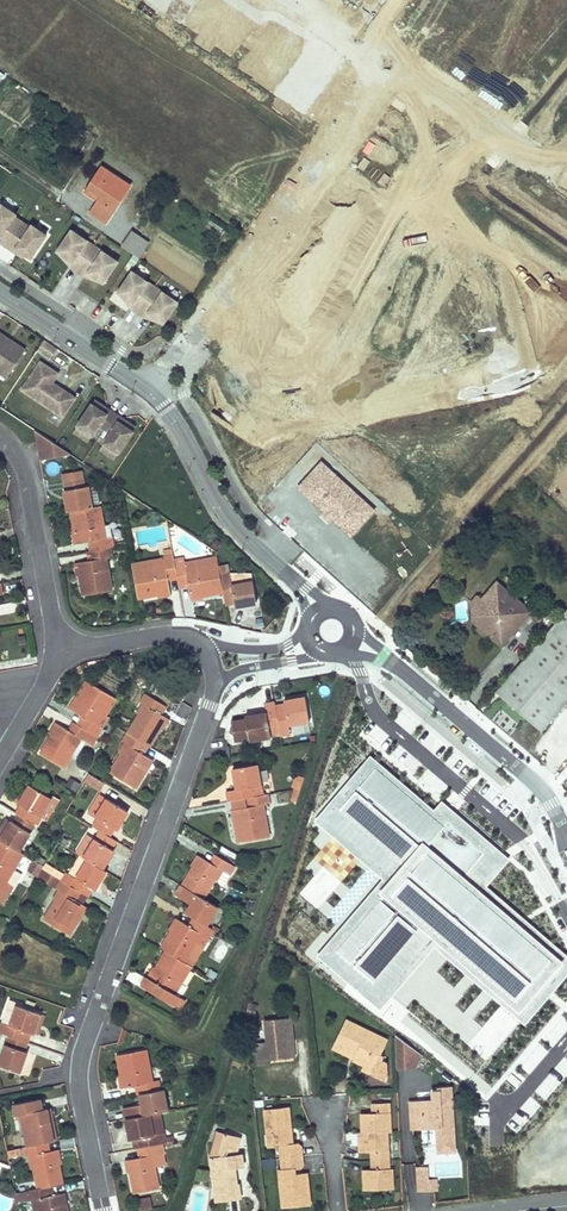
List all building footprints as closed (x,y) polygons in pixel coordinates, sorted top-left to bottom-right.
[(102,168),(89,188),(102,196),(98,201),(91,213),(106,223),(131,186),(102,168)] [(89,188),(86,193),(98,201),(102,196),(89,188)] [(2,204),(0,208),(0,237),(2,238),(4,234),(16,216),(17,214),(2,204)] [(24,221),(16,216),(4,234),(11,239),(24,221)] [(31,226),(24,221),(11,239),(19,245),(31,226)] [(47,235),(32,225),(31,226),(19,245),(17,248),(27,255),(31,258),(47,235)] [(96,247),(73,232),(59,253),(73,262),(72,265),(80,270),(96,247)] [(132,233),(122,247),(138,258),(148,243),(132,233)] [(0,237),(0,241),(24,258),(27,255),(17,248),(19,245),(11,239),(4,234),(2,238),(0,237)] [(104,283),(118,262),(96,247),(80,270),(88,276),(89,273),(104,283)] [(73,262),(59,253),(77,274),(80,270),(72,265),(73,262)] [(77,274),(104,283),(89,273),(88,276),(80,270),(77,274)] [(155,287),(132,272),(118,293),(132,303),(131,305),(139,310),(155,287)] [(163,324),(177,302),(155,287),(139,310),(147,316),(148,314),(163,324)] [(132,303),(118,293),(136,314),(139,310),(131,305),(132,303)] [(136,314),(163,324),(148,314),(147,316),(139,310),(136,314)] [(0,333),(0,337),(9,343),(11,341),(0,333)] [(11,373),(26,350),(11,341),(9,343),(0,337),(0,365),(11,373)] [(58,349),(45,341),(38,350),(52,359),(58,349)] [(58,374),(41,363),(23,390),(53,410),(63,416),(75,398),(57,387),(55,389),(50,385),(52,383),(58,374)] [(7,378),(11,373),(0,365),(0,373),(7,378)] [(109,410),(95,401),(92,405),(106,415),(109,410)] [(115,415),(109,410),(106,415),(92,405),(78,426),(92,436),(99,425),(105,429),(115,415)] [(56,427),(63,416),(53,410),(46,420),(56,427)] [(122,419),(115,415),(105,429),(111,433),(104,444),(119,453),(133,432),(119,423),(122,419)] [(136,428),(122,419),(119,423),(133,432),(136,428)] [(92,436),(78,426),(74,432),(88,442),(92,436)] [(119,453),(104,444),(100,450),(115,460),(119,453)] [(372,511),(322,465),(302,488),(352,533),(372,511)] [(84,479),(83,479),(82,473),(64,476),(66,482),(67,491),(65,491),(69,513),(72,513),(93,509),(93,506),(90,487),(86,487),(84,479)] [(97,486),(90,487),(93,506),(100,506),(97,486)] [(93,509),(72,513),(78,545),(91,543),(95,543),(97,552),(111,549),(114,549),(112,539),(104,540),(102,528),(105,527),(101,508),(93,509)] [(110,527),(105,527),(102,528),(104,540),(112,539),(110,527)] [(95,562),(91,562),(78,564),(84,597),(113,593),(110,574),(107,575),(105,560),(113,559),(111,549),(97,552),(94,552),(95,562)] [(152,567),(134,570),(139,600),(171,594),(169,582),(169,578),(177,577),(176,566),(175,557),(165,559),(166,568),(153,570),(152,567)] [(165,559),(132,564),(134,570),(152,567),(153,570),(166,568),(165,559)] [(186,564),(176,566),(177,577),(178,581),(179,585),(188,584),(189,588),(191,600),(225,594),(221,576),(220,568),(219,564),(200,568),(201,571),(187,573),(186,564)] [(226,575),(221,576),(225,594),(227,606),(236,604),(236,608),(258,605),(255,583),(251,584),(233,586),(232,580),(231,575),(226,575)] [(250,578),(232,580),(233,586),(251,584),(250,578)] [(435,586),(430,591),(437,597),(447,586),(440,580),(439,581),(435,586)] [(471,619),(501,646),(533,612),(497,582),(482,599),(472,611),(471,619)] [(471,602),(472,611),(482,599),(477,595),(471,602)] [(560,620),(554,627),(566,639),(566,612),(560,620)] [(496,692),(541,731),(566,702),(566,639),(554,627),(496,692)] [(85,718),(80,726),(94,733),(94,734),(97,736),(103,727),(95,722),(102,711),(105,712),(114,696),(89,681),(71,710),(81,716),(85,718)] [(178,684),(171,694),(181,700),(182,701),(188,691),(178,684)] [(145,704),(127,733),(137,738),(143,742),(147,745),(149,746),(167,717),(162,713),(158,711),(163,704),(146,693),(141,701),(145,704)] [(284,704),(274,705),(279,732),(279,736),(288,734),(287,726),(309,722),(305,697),(283,700),(284,704)] [(182,701),(181,700),(175,710),(188,718),(192,707),(182,701)] [(274,705),(274,702),(264,704),(265,712),(244,716),(245,718),(230,721),(234,742),(249,739),(249,741),(270,738),(269,734),(279,732),(274,705)] [(163,704),(158,711),(162,713),(166,706),(163,704)] [(81,716),(76,723),(77,724),(80,726),(85,718),(81,716)] [(74,721),(69,729),(73,732),(77,724),(76,723),(74,721)] [(73,732),(69,729),(59,723),(41,752),(63,766),(80,738),(88,743),(94,733),(80,726),(77,724),(73,732)] [(137,738),(127,733),(122,741),(126,743),(110,771),(135,787),(145,770),(143,769),(150,757),(142,752),(138,750),(143,742),(137,738)] [(143,742),(138,750),(142,752),(147,745),(143,742)] [(380,1010),(435,947),(525,1024),(566,976),(566,956),(486,887),(510,860),(442,801),(434,810),(370,755),(313,820),(381,879),(316,954),(380,1010)] [(227,791),(229,801),(232,801),(232,800),(248,797),(259,795),(258,786),(261,786),(256,764),(232,768),(236,790),(227,791)] [(79,776),(85,780),(89,774),(83,770),(79,776)] [(101,791),(106,783),(90,774),(85,782),(101,791)] [(297,775),(293,789),(301,787),(304,777),(297,775)] [(78,791),(82,782),(69,778),(66,787),(78,791)] [(23,806),(18,814),(20,815),(34,824),(38,816),(41,817),(53,798),(32,786),(20,805),(23,806)] [(293,789),(291,799),(297,801),(301,787),(293,789)] [(250,806),(234,809),(240,842),(269,836),(266,818),(263,818),(261,805),(269,803),(268,793),(259,795),(248,797),(250,806)] [(99,794),(88,812),(97,818),(93,826),(101,831),(110,836),(114,828),(116,830),(127,811),(99,794)] [(232,800),(232,801),(234,809),(250,806),(248,797),(232,800)] [(240,842),(234,809),(231,810),(237,843),(240,842)] [(0,831),(0,839),(1,840),(20,852),(36,825),(34,824),(20,815),(15,823),(8,819),(0,831)] [(95,839),(84,857),(88,859),(102,868),(103,868),(114,849),(112,848),(116,840),(110,836),(101,831),(96,838),(95,839)] [(10,896),(15,887),(6,881),(12,870),(14,871),(24,854),(20,852),(1,840),(0,840),(0,890),(10,896)] [(84,857),(80,854),(68,873),(65,872),(64,874),(61,879),(62,880),(72,887),(88,859),(84,857)] [(216,855),(211,863),(215,866),(220,858),(216,855)] [(200,857),(183,885),(203,897),(215,877),(220,869),(227,874),(232,865),(220,858),(215,866),(211,863),(200,857)] [(88,859),(72,887),(78,890),(82,892),(89,896),(93,889),(96,890),(107,870),(103,868),(102,868),(88,859)] [(33,860),(28,869),(38,876),(42,869),(44,866),(33,860)] [(47,872),(51,866),(46,863),(44,866),(42,869),(47,872)] [(61,879),(64,874),(51,866),(47,872),(61,879)] [(47,872),(42,869),(38,876),(37,877),(57,889),(62,880),(61,879),(47,872)] [(220,869),(215,877),(223,881),(227,874),(220,869)] [(14,871),(12,870),(6,881),(15,887),(23,875),(15,870),(14,871)] [(72,887),(62,880),(57,889),(61,892),(45,919),(70,935),(81,918),(79,916),(85,905),(77,900),(74,898),(78,890),(72,887)] [(182,885),(176,894),(191,904),(185,911),(194,917),(198,919),(206,924),(218,906),(203,897),(183,885),(182,885)] [(233,888),(229,897),(240,902),(244,893),(233,888)] [(78,890),(74,898),(77,900),(82,892),(78,890)] [(194,917),(189,925),(193,927),(198,919),(194,917)] [(178,919),(161,947),(165,949),(187,961),(196,946),(194,944),(200,933),(208,938),(213,929),(206,924),(198,919),(193,927),(189,925),(178,919)] [(165,949),(148,978),(159,984),(163,986),(158,995),(174,1005),(179,998),(180,996),(173,991),(179,979),(182,981),(192,965),(187,961),(165,949)] [(154,993),(158,995),(163,986),(159,984),(148,978),(146,976),(141,985),(154,993)] [(182,981),(179,979),(173,991),(180,996),(187,984),(182,981)] [(179,998),(174,1005),(179,1008),(183,1002),(179,998)] [(28,1042),(31,1034),(34,1035),(41,1014),(18,1006),(19,1003),(10,999),(1,1022),(0,1024),(0,1032),(10,1036),(28,1042)] [(293,1040),(291,1018),(265,1020),(267,1042),(258,1043),(259,1065),(269,1064),(270,1059),(291,1057),(289,1040),(293,1040)] [(387,1039),(346,1019),(332,1049),(364,1066),(362,1069),(386,1081),(388,1079),(387,1062),(379,1058),(387,1039)] [(10,1036),(6,1045),(0,1062),(0,1065),(20,1072),(27,1053),(24,1051),(28,1042),(10,1036)] [(422,1069),(422,1044),(396,1044),(396,1069),(422,1069)] [(364,1066),(332,1049),(330,1053),(362,1069),(364,1066)] [(124,1088),(136,1085),(141,1085),(143,1094),(160,1091),(158,1081),(150,1083),(147,1070),(150,1069),(147,1050),(118,1056),(124,1088)] [(124,1110),(126,1120),(150,1115),(168,1111),(164,1090),(160,1091),(143,1094),(140,1095),(142,1105),(124,1110)] [(413,1128),(437,1127),(441,1126),(442,1134),(454,1134),(452,1100),(411,1103),(413,1128)] [(21,1115),(27,1148),(43,1145),(47,1144),(56,1142),(52,1122),(50,1123),(47,1109),(43,1110),(41,1101),(37,1102),(39,1110),(35,1111),(34,1102),(14,1106),(16,1116),(21,1115)] [(370,1188),(393,1189),(393,1169),(390,1169),(389,1133),(391,1132),(389,1104),(373,1104),(372,1114),(368,1114),(368,1120),(362,1120),(362,1133),(359,1133),(359,1146),(365,1146),(366,1152),(370,1152),(371,1170),(363,1171),(364,1183),(370,1182),(370,1188)] [(283,1207),(310,1204),(307,1173),(295,1175),(294,1168),(300,1168),(303,1164),(302,1146),(297,1143),(292,1143),(289,1108),(265,1110),(268,1147),(279,1147),(282,1169),(279,1170),(283,1207)] [(150,1115),(126,1120),(130,1141),(134,1140),(136,1150),(138,1149),(143,1148),(161,1144),(166,1143),(164,1133),(154,1134),(150,1115)] [(225,1134),(219,1132),(211,1159),(221,1157),(220,1150),(225,1134)] [(221,1157),(211,1159),(217,1202),(240,1199),(238,1184),(236,1184),(235,1169),(243,1168),(242,1154),(235,1154),(240,1138),(225,1134),(220,1150),(221,1157)] [(144,1158),(140,1159),(128,1161),(135,1194),(160,1189),(153,1156),(163,1154),(161,1144),(143,1148),(144,1158)] [(27,1148),(25,1148),(27,1157),(32,1156),(39,1189),(48,1188),(53,1187),(62,1185),(55,1152),(48,1153),(44,1154),(43,1145),(27,1148)] [(165,1164),(163,1154),(153,1156),(155,1166),(165,1164)] [(438,1177),(429,1178),(429,1166),(416,1166),(417,1191),(439,1191),(438,1177)] [(30,1191),(31,1201),(36,1200),(38,1210),(69,1210),(68,1207),(66,1208),(63,1195),(54,1196),(50,1197),(48,1188),(39,1189),(30,1191)] [(31,1201),(30,1191),(17,1193),(15,1199),(13,1204),(31,1201)] [(140,1210),(142,1210),(153,1209),(151,1199),(138,1201),(140,1210)]
